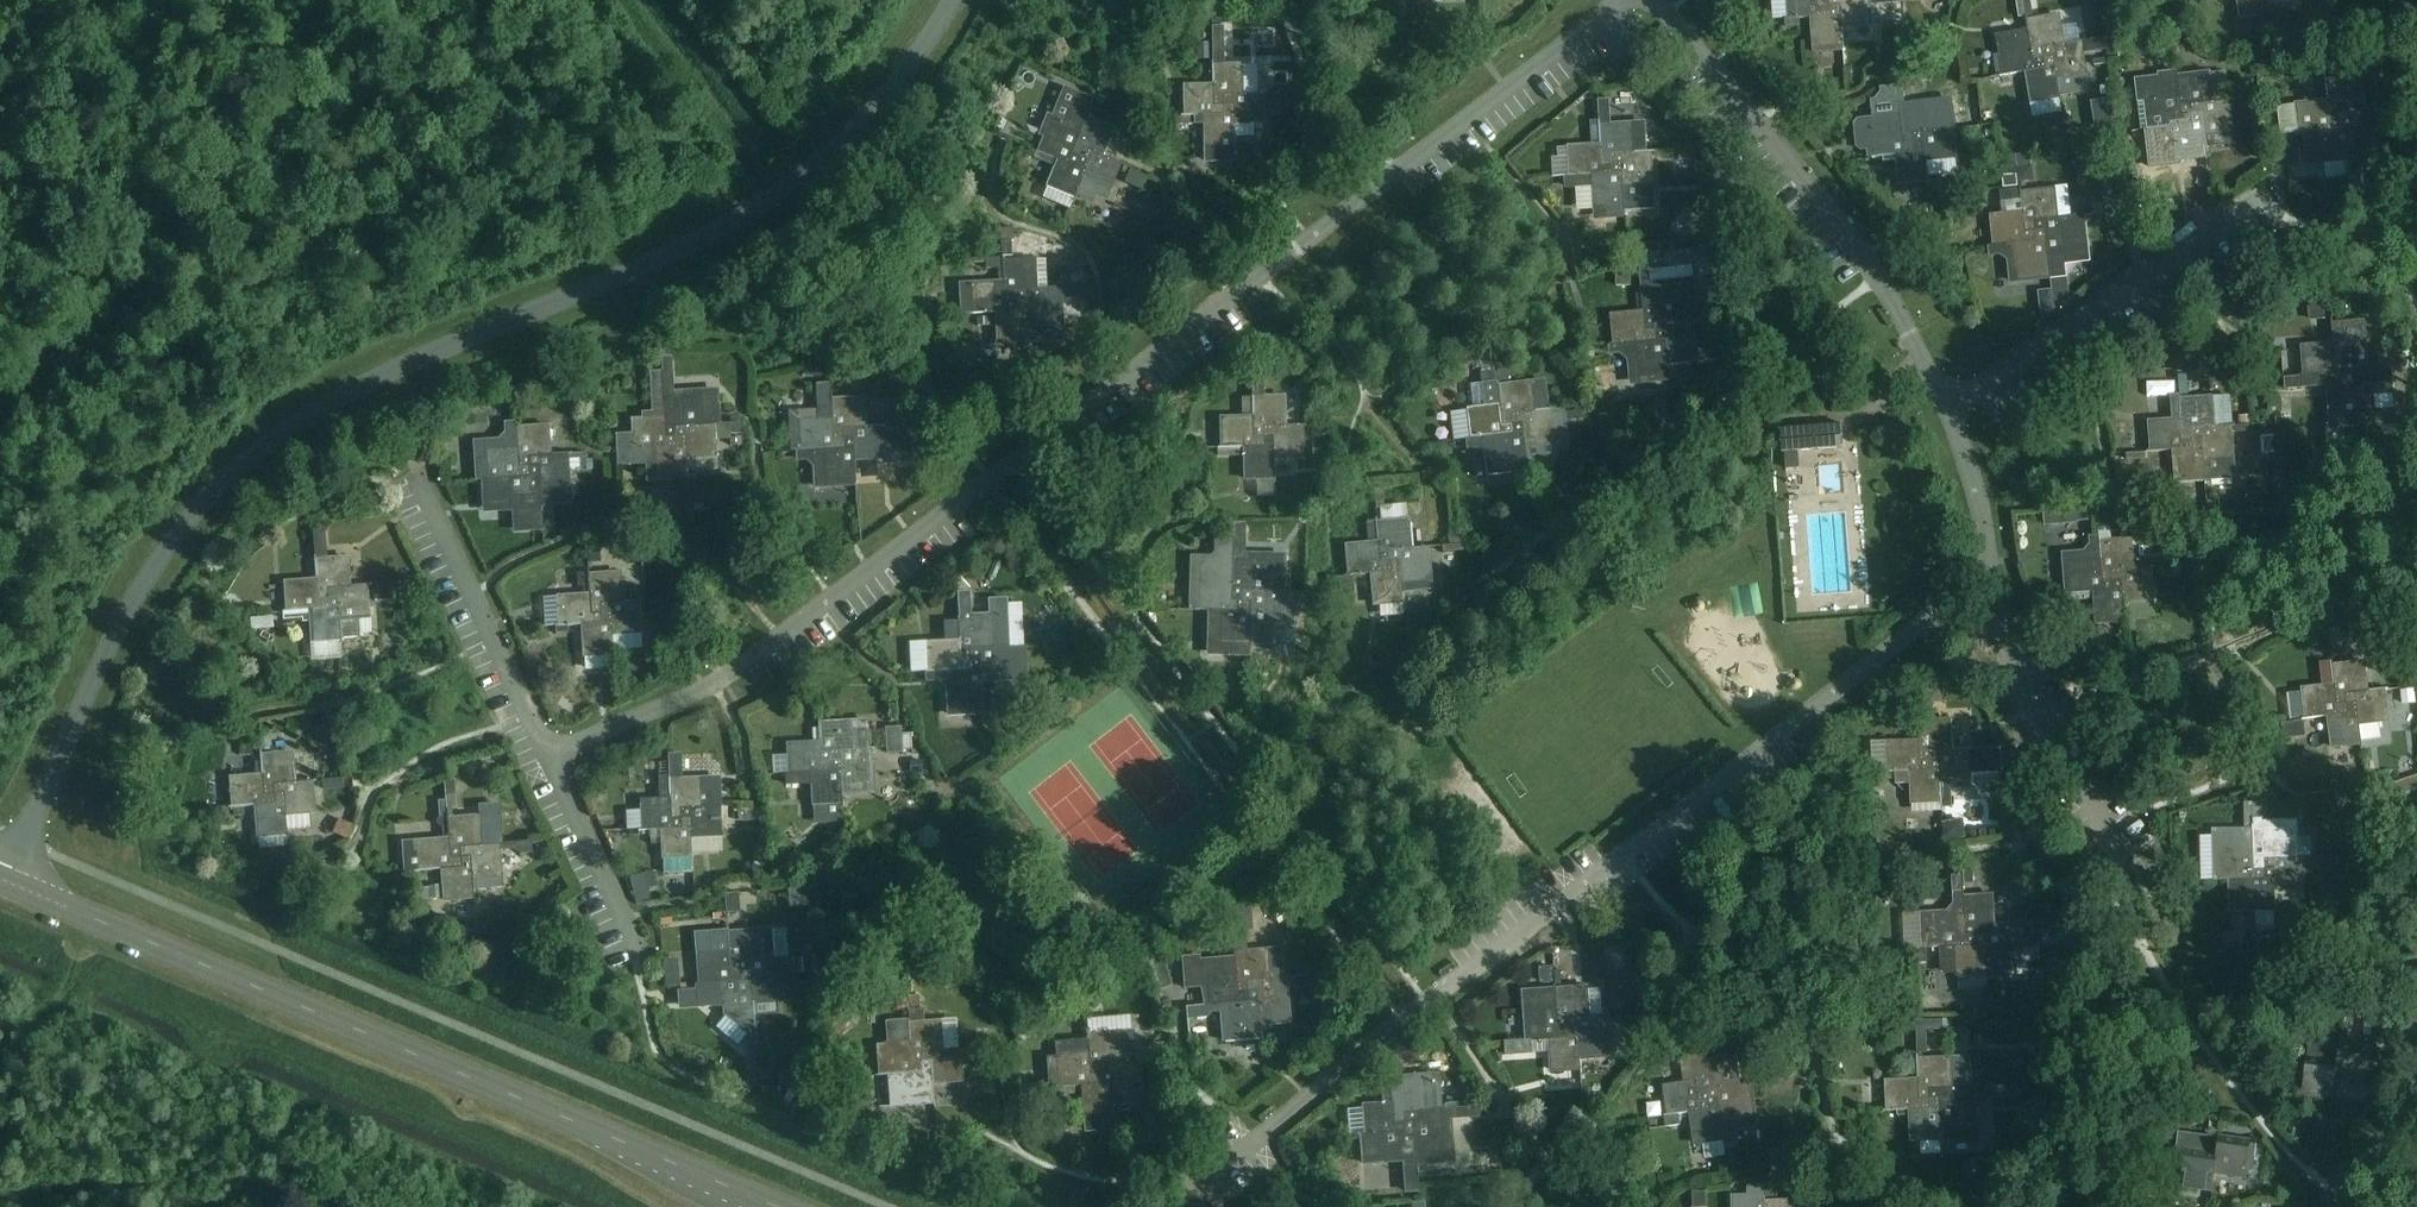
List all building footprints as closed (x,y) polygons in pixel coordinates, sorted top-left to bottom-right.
[(1789,19),(1810,18),(1812,18),(1830,16),(1829,6),(1820,7),(1819,0),(1788,0),(1789,19)] [(1829,6),(1841,6),(1842,27),(1871,25),(1869,7),(1903,5),(1903,0),(1829,0),(1829,6)] [(2025,6),(2027,17),(2033,16),(2030,0),(2024,0),(2025,6)] [(2241,16),(2270,10),(2268,0),(2238,0),(2241,16)] [(1949,33),(1950,6),(1925,5),(1924,32),(1949,33)] [(1830,16),(1812,18),(1814,48),(1843,46),(1842,27),(1841,6),(1829,6),(1830,16)] [(2019,7),(2018,7),(2021,27),(2028,26),(2027,19),(2027,17),(2025,6),(2019,7)] [(2031,19),(2027,19),(2028,26),(2031,39),(2031,40),(2034,60),(2044,59),(2042,49),(2064,45),(2059,16),(2031,21),(2031,19)] [(2108,37),(2091,40),(2092,43),(2097,49),(2110,46),(2108,37)] [(2001,55),(1994,56),(1997,76),(2027,71),(2045,68),(2044,59),(2034,60),(2031,40),(2000,46),(2001,55)] [(2064,45),(2042,49),(2044,59),(2054,57),(2058,79),(2060,93),(2078,90),(2075,76),(2086,74),(2081,45),(2083,45),(2082,41),(2081,42),(2064,45)] [(2045,68),(2027,71),(2032,103),(2061,98),(2060,93),(2058,79),(2054,57),(2044,59),(2045,68)] [(1240,66),(1211,67),(1212,87),(1213,106),(1222,106),(1222,96),(1241,95),(1240,66)] [(2027,71),(1998,76),(2000,88),(2019,84),(2018,77),(2026,76),(2027,76),(2027,71)] [(2159,77),(2136,80),(2141,129),(2147,129),(2152,129),(2165,127),(2172,126),(2174,126),(2193,124),(2192,114),(2181,115),(2179,96),(2177,74),(2177,72),(2159,74),(2159,77)] [(2177,74),(2179,96),(2181,115),(2192,114),(2191,105),(2212,102),(2208,72),(2181,76),(2180,74),(2177,74)] [(2329,79),(2326,80),(2326,82),(2328,102),(2331,120),(2340,119),(2339,109),(2360,107),(2357,78),(2330,81),(2329,79)] [(1212,87),(1183,89),(1184,117),(1203,116),(1223,116),(1222,106),(1213,106),(1212,87)] [(1241,95),(1222,96),(1222,106),(1232,106),(1233,125),(1262,124),(1261,98),(1263,98),(1263,95),(1261,95),(1241,95)] [(2260,96),(2240,99),(2241,103),(2247,109),(2261,107),(2260,96)] [(1044,138),(1038,152),(1040,153),(1058,160),(1077,168),(1081,158),(1071,154),(1078,136),(1085,119),(1086,117),(1092,104),(1082,100),(1077,113),(1070,110),(1067,118),(1065,117),(1063,123),(1048,116),(1040,136),(1044,138)] [(2212,102),(2191,105),(2192,114),(2201,113),(2204,135),(2205,146),(2205,148),(2223,146),(2221,132),(2233,131),(2229,100),(2212,102)] [(1928,103),(1900,106),(1901,114),(1902,127),(1904,145),(1914,144),(1913,134),(1931,132),(1933,131),(1950,130),(1947,101),(1928,103)] [(1608,102),(1598,103),(1599,119),(1609,119),(1608,102)] [(2328,102),(2296,105),(2300,134),(2314,133),(2322,132),(2341,130),(2340,119),(2331,120),(2328,102)] [(2360,107),(2339,109),(2340,119),(2350,118),(2352,139),(2381,136),(2378,105),(2360,107)] [(1223,116),(1203,116),(1204,145),(1216,144),(1216,149),(1233,148),(1233,125),(1232,106),(1222,106),(1223,116)] [(2193,124),(2174,126),(2178,158),(2206,155),(2205,148),(2205,146),(2204,135),(2201,113),(2192,114),(2193,124)] [(1858,121),(1855,125),(1857,144),(1861,147),(1868,146),(1870,159),(1877,158),(1883,157),(1897,156),(1915,154),(1914,144),(1904,145),(1902,127),(1901,114),(1896,115),(1898,127),(1874,129),(1873,120),(1858,121)] [(2341,130),(2322,132),(2326,163),(2355,160),(2352,139),(2350,118),(2340,119),(2341,130)] [(1078,136),(1071,154),(1081,158),(1084,150),(1101,157),(1112,130),(1085,119),(1078,136)] [(1599,119),(1591,120),(1592,143),(1600,143),(1600,137),(1599,126),(1599,119)] [(1609,126),(1599,126),(1600,137),(1600,143),(1601,165),(1611,165),(1611,154),(1645,152),(1644,123),(1609,126)] [(1931,132),(1913,134),(1914,144),(1924,143),(1926,161),(1956,158),(1952,133),(1954,133),(1953,129),(1952,129),(1950,130),(1933,131),(1931,132)] [(2300,134),(2295,135),(2296,141),(2315,139),(2314,133),(2300,134)] [(1560,157),(1553,157),(1554,178),(1561,178),(1593,176),(1612,175),(1611,165),(1601,165),(1600,143),(1592,143),(1559,145),(1560,157)] [(1897,156),(1883,157),(1883,162),(1897,161),(1900,185),(1929,181),(1926,161),(1924,143),(1914,144),(1915,154),(1897,156)] [(1088,162),(1074,196),(1091,203),(1094,195),(1105,199),(1109,191),(1119,164),(1101,157),(1084,150),(1081,158),(1088,162)] [(1645,152),(1611,154),(1611,165),(1621,164),(1623,186),(1624,207),(1643,206),(1642,185),(1652,184),(1650,152),(1645,152)] [(1055,168),(1048,186),(1074,197),(1074,196),(1088,162),(1081,158),(1077,168),(1058,160),(1055,168)] [(1250,179),(1247,161),(1222,166),(1226,184),(1250,179)] [(1612,175),(1593,176),(1595,223),(1625,221),(1624,214),(1624,207),(1623,186),(1621,164),(1611,165),(1612,175)] [(2032,166),(2018,168),(2019,182),(2034,180),(2032,166)] [(2053,189),(2021,193),(2023,213),(2025,232),(2035,231),(2034,221),(2056,219),(2053,189)] [(2020,191),(2000,194),(2001,203),(2022,201),(2020,191)] [(1117,228),(1132,234),(1138,219),(1123,213),(1117,228)] [(2023,213),(1992,217),(1995,246),(2007,245),(2017,243),(2036,241),(2035,231),(2025,232),(2023,213)] [(2056,219),(2034,221),(2035,231),(2044,230),(2047,252),(2050,276),(2063,275),(2062,263),(2087,260),(2082,216),(2059,218),(2056,219)] [(2017,243),(2007,245),(2011,280),(2050,276),(2047,252),(2044,230),(2035,231),(2036,241),(2017,243)] [(2007,245),(1990,247),(1991,255),(2008,253),(2007,245)] [(1001,264),(996,264),(997,281),(997,283),(1002,283),(1003,301),(1013,301),(1013,291),(1037,290),(1037,288),(1036,274),(1031,275),(1030,262),(1001,263),(1001,264)] [(1655,279),(1639,281),(1640,285),(1642,312),(1643,313),(1644,332),(1655,331),(1654,321),(1675,318),(1694,317),(1690,280),(1656,284),(1655,279)] [(997,283),(974,285),(976,314),(993,313),(995,313),(1013,312),(1013,301),(1003,301),(1002,283),(997,283)] [(1088,287),(1074,288),(1074,297),(1089,296),(1088,287)] [(1013,291),(1013,301),(1023,300),(1024,319),(1025,339),(1026,339),(1026,343),(1027,343),(1027,342),(1063,340),(1061,298),(1060,292),(1055,293),(1054,289),(1057,289),(1057,288),(1046,288),(1037,288),(1037,290),(1013,291)] [(1013,312),(995,313),(996,341),(1025,339),(1024,319),(1023,300),(1013,301),(1013,312)] [(2331,301),(2315,302),(2316,316),(2332,315),(2331,301)] [(1643,313),(1612,317),(1615,346),(1637,343),(1656,341),(1655,331),(1644,332),(1643,313)] [(1675,318),(1654,321),(1655,331),(1665,330),(1668,359),(1670,359),(1675,363),(1682,362),(1686,357),(1696,356),(1693,320),(1695,320),(1695,316),(1694,317),(1675,318)] [(2365,323),(2333,325),(2334,345),(2336,364),(2345,363),(2344,353),(2367,351),(2365,323)] [(1637,343),(1626,345),(1626,352),(1629,375),(1669,371),(1669,365),(1668,359),(1665,330),(1655,331),(1656,341),(1637,343)] [(1481,344),(1476,350),(1478,367),(1479,376),(1486,376),(1487,382),(1495,381),(1494,366),(1491,343),(1481,344)] [(1626,345),(1610,346),(1611,354),(1626,352),(1626,345)] [(2334,345),(2303,347),(2305,376),(2328,374),(2346,373),(2345,363),(2336,364),(2334,345)] [(2367,351),(2344,353),(2345,363),(2355,362),(2357,384),(2359,404),(2359,405),(2360,416),(2369,415),(2368,403),(2363,398),(2363,394),(2391,392),(2390,370),(2385,370),(2384,350),(2367,351)] [(838,361),(829,361),(830,379),(839,379),(838,361)] [(2346,373),(2328,374),(2330,406),(2340,405),(2340,407),(2342,427),(2361,425),(2360,418),(2360,416),(2359,405),(2359,404),(2357,384),(2355,362),(2345,363),(2346,373)] [(1711,385),(1710,369),(1690,370),(1691,386),(1711,385)] [(632,435),(615,435),(616,463),(644,462),(644,449),(675,447),(674,436),(664,437),(663,417),(661,398),(659,372),(650,372),(653,418),(631,420),(632,435)] [(1260,375),(1251,376),(1251,390),(1261,389),(1260,375)] [(2301,377),(2286,378),(2287,388),(2301,387),(2301,377)] [(1470,409),(1467,410),(1470,440),(1481,438),(1494,437),(1512,435),(1511,424),(1500,425),(1498,406),(1496,387),(1496,381),(1479,383),(1467,385),(1470,409)] [(1541,382),(1496,387),(1498,406),(1500,425),(1511,424),(1510,415),(1531,412),(1545,411),(1541,382)] [(693,396),(661,398),(663,417),(664,437),(674,436),(673,426),(695,425),(712,424),(718,424),(716,390),(692,391),(693,396)] [(523,396),(513,397),(514,416),(524,415),(523,396)] [(2177,421),(2151,423),(2153,452),(2173,450),(2174,450),(2194,449),(2193,439),(2183,440),(2182,432),(2181,424),(2181,416),(2180,408),(2180,400),(2180,399),(2180,396),(2172,397),(2174,417),(2177,416),(2177,421)] [(1282,398),(1251,399),(1252,416),(1252,419),(1252,438),(1262,437),(1262,428),(1283,428),(1282,398)] [(2212,398),(2180,400),(2180,408),(2181,416),(2181,424),(2182,432),(2183,440),(2193,439),(2193,429),(2214,427),(2212,398)] [(862,399),(831,400),(832,420),(833,440),(842,439),(842,429),(863,428),(862,399)] [(1251,399),(1242,399),(1242,416),(1252,416),(1251,399)] [(1580,407),(1560,409),(1561,418),(1580,416),(1580,407)] [(1531,412),(1510,415),(1511,424),(1521,423),(1523,445),(1551,442),(1550,426),(1551,426),(1551,420),(1549,420),(1548,414),(1550,414),(1550,410),(1548,410),(1545,411),(1531,412)] [(1252,419),(1220,420),(1221,449),(1235,449),(1244,448),(1263,448),(1262,437),(1252,438),(1252,419)] [(832,420),(800,421),(802,450),(813,450),(824,449),(843,448),(842,439),(833,440),(832,420)] [(1843,421),(1780,426),(1782,452),(1785,452),(1786,467),(1801,466),(1800,451),(1845,447),(1843,421)] [(486,460),(478,460),(479,479),(487,479),(509,477),(528,476),(527,466),(518,467),(516,447),(516,439),(515,426),(514,423),(506,423),(507,440),(485,441),(486,460)] [(742,423),(730,424),(730,435),(743,434),(742,423)] [(1494,437),(1481,438),(1485,472),(1526,467),(1523,445),(1521,423),(1511,424),(1512,435),(1494,437)] [(695,425),(673,426),(674,436),(683,436),(684,458),(713,456),(712,424),(695,425)] [(519,426),(515,426),(516,439),(516,447),(518,467),(527,466),(527,456),(549,455),(547,425),(519,428),(519,426)] [(2214,427),(2193,429),(2193,439),(2203,438),(2204,458),(2206,477),(2234,475),(2231,429),(2233,429),(2233,426),(2231,426),(2214,427)] [(863,428),(842,429),(842,439),(852,439),(853,461),(882,459),(880,427),(863,428)] [(1283,428),(1262,428),(1262,437),(1271,437),(1272,459),(1301,458),(1301,427),(1283,428)] [(675,447),(644,449),(646,478),(657,477),(657,480),(685,478),(684,458),(683,436),(674,436),(675,447)] [(1263,448),(1244,448),(1245,480),(1272,479),(1272,459),(1271,437),(1262,437),(1263,448)] [(1470,440),(1461,441),(1462,448),(1482,446),(1481,438),(1470,440)] [(2194,449),(2174,450),(2177,481),(2206,479),(2206,477),(2204,458),(2203,438),(2193,439),(2194,449)] [(2272,438),(2262,439),(2263,453),(2273,453),(2272,438)] [(802,450),(797,450),(797,458),(814,458),(815,486),(855,484),(854,479),(853,461),(852,439),(842,439),(843,448),(824,449),(813,450),(802,450)] [(1219,449),(1217,449),(1217,457),(1236,457),(1235,449),(1221,449),(1219,449)] [(2148,452),(2127,454),(2128,461),(2148,459),(2148,452)] [(549,455),(527,456),(527,466),(537,466),(539,487),(568,485),(566,468),(585,467),(584,453),(566,454),(549,455)] [(528,476),(509,477),(510,509),(540,507),(540,506),(539,487),(537,466),(527,466),(528,476)] [(1379,488),(1371,489),(1373,510),(1377,509),(1381,509),(1380,504),(1379,488)] [(2105,506),(2098,507),(2099,526),(2107,525),(2105,506)] [(2060,514),(2045,515),(2045,525),(2060,523),(2060,514)] [(1406,520),(1374,524),(1376,543),(1377,563),(1388,562),(1387,552),(1409,550),(1406,520)] [(318,535),(312,536),(313,556),(320,555),(318,535)] [(2093,553),(2065,555),(2068,593),(2094,591),(2114,590),(2113,580),(2103,581),(2102,562),(2101,543),(2100,538),(2092,538),(2093,553)] [(2132,541),(2101,543),(2102,562),(2103,581),(2113,580),(2112,570),(2133,569),(2132,541)] [(1376,543),(1345,546),(1347,575),(1369,573),(1389,571),(1388,562),(1377,563),(1376,543)] [(598,548),(586,549),(588,563),(599,562),(598,548)] [(1409,550),(1387,552),(1388,562),(1398,561),(1400,582),(1401,591),(1430,588),(1426,552),(1428,552),(1428,548),(1426,548),(1409,550)] [(313,557),(305,558),(307,581),(315,580),(315,578),(314,561),(313,559),(313,557)] [(345,558),(314,561),(315,578),(315,580),(317,599),(327,599),(326,589),(348,587),(345,558)] [(1389,571),(1369,573),(1372,604),(1402,602),(1401,591),(1400,582),(1398,561),(1388,562),(1389,571)] [(1231,582),(1231,602),(1240,602),(1240,591),(1262,592),(1263,563),(1232,562),(1232,568),(1231,582)] [(2178,566),(2156,567),(2157,574),(2178,573),(2178,566)] [(1199,567),(1198,610),(1209,610),(1220,611),(1239,611),(1240,602),(1231,602),(1231,582),(1232,568),(1199,567)] [(2133,569),(2112,570),(2113,580),(2122,579),(2123,601),(2153,599),(2151,568),(2133,569)] [(586,573),(575,574),(576,588),(582,587),(582,593),(582,595),(588,595),(586,573)] [(590,573),(586,573),(588,595),(589,614),(600,613),(599,603),(620,602),(619,573),(590,574),(590,573)] [(1347,575),(1328,576),(1329,583),(1348,581),(1347,575)] [(2114,590),(2094,591),(2094,598),(2096,624),(2125,622),(2123,601),(2122,579),(2113,580),(2114,590)] [(307,581),(284,583),(285,612),(300,611),(308,610),(328,609),(327,599),(317,599),(315,580),(307,581)] [(348,587),(326,589),(327,599),(336,598),(338,619),(367,617),(365,589),(367,589),(367,585),(350,587),(348,587)] [(1240,591),(1240,602),(1251,602),(1250,624),(1278,624),(1279,593),(1262,592),(1240,591)] [(1768,591),(1745,593),(1748,626),(1771,623),(1768,591)] [(2068,593),(2067,593),(2067,601),(2093,599),(2094,598),(2094,591),(2068,593)] [(588,595),(557,597),(558,626),(581,625),(600,623),(600,613),(589,614),(588,595)] [(962,596),(955,597),(956,617),(963,617),(962,596)] [(328,609),(308,610),(310,642),(340,639),(338,619),(336,598),(327,599),(328,609)] [(620,602),(599,603),(600,613),(610,613),(611,634),(640,632),(637,600),(620,602)] [(960,620),(956,620),(956,629),(957,642),(958,661),(967,661),(967,650),(988,649),(999,648),(1004,648),(1002,602),(987,603),(987,616),(976,617),(976,621),(960,622),(960,620)] [(1209,610),(1208,642),(1249,644),(1250,624),(1251,602),(1240,602),(1239,611),(1220,611),(1209,610)] [(285,612),(281,612),(281,619),(301,618),(300,611),(285,612)] [(600,623),(581,625),(583,656),(612,655),(611,634),(610,613),(600,613),(600,623)] [(1174,617),(1173,628),(1188,629),(1188,618),(1174,617)] [(2339,627),(2329,629),(2331,647),(2341,646),(2339,627)] [(951,642),(925,643),(927,673),(949,672),(968,671),(967,661),(958,661),(957,642),(956,629),(951,629),(951,642)] [(988,649),(967,650),(967,661),(978,660),(979,681),(1000,680),(1021,678),(1019,647),(1004,648),(999,648),(988,649)] [(2329,687),(2303,690),(2306,719),(2330,716),(2349,714),(2348,704),(2337,705),(2334,686),(2332,667),(2331,657),(2322,658),(2325,683),(2328,682),(2329,687)] [(950,690),(946,690),(947,711),(971,710),(980,709),(980,701),(979,681),(978,660),(967,661),(968,671),(949,672),(950,676),(950,690)] [(2364,663),(2332,667),(2334,686),(2337,705),(2348,704),(2347,694),(2367,692),(2364,663)] [(927,673),(922,673),(922,682),(940,681),(946,676),(950,676),(949,672),(927,673)] [(1049,686),(1037,687),(1037,699),(1049,699),(1049,686)] [(2367,692),(2347,694),(2348,704),(2357,703),(2360,724),(2387,721),(2383,690),(2367,692)] [(2349,714),(2330,716),(2333,747),(2362,744),(2360,724),(2357,703),(2348,704),(2349,714)] [(2304,720),(2284,723),(2284,730),(2305,728),(2304,720)] [(820,722),(816,722),(816,724),(817,730),(818,743),(819,763),(828,762),(838,762),(839,783),(840,795),(864,794),(864,782),(868,782),(867,753),(870,753),(870,750),(866,750),(865,733),(848,734),(848,722),(820,724),(820,722)] [(1948,722),(1918,723),(1919,742),(1920,760),(1929,761),(1929,751),(1950,750),(1948,722)] [(900,730),(884,731),(886,756),(912,754),(911,737),(901,738),(900,730)] [(2377,731),(2376,746),(2396,746),(2397,732),(2377,731)] [(267,736),(258,737),(259,750),(268,749),(267,736)] [(1919,742),(1887,744),(1888,772),(1911,772),(1929,771),(1929,761),(1920,760),(1919,742)] [(812,744),(786,745),(788,775),(791,775),(810,774),(829,773),(828,762),(819,763),(818,743),(812,744)] [(1950,750),(1929,751),(1929,761),(1940,760),(1941,783),(1942,802),(1942,807),(1951,807),(1950,790),(1945,785),(1945,782),(1969,782),(1969,772),(1993,771),(1992,760),(1999,759),(1999,752),(1970,753),(1970,749),(1968,749),(1950,750)] [(291,752),(259,755),(261,775),(263,794),(273,793),(272,783),(293,781),(291,752)] [(677,755),(667,755),(667,771),(678,770),(677,755)] [(1929,771),(1911,772),(1913,803),(1942,802),(1941,783),(1940,760),(1929,761),(1929,771)] [(829,773),(810,774),(810,779),(812,804),(840,803),(840,795),(839,783),(838,762),(828,762),(829,773)] [(908,765),(896,766),(897,777),(908,777),(908,765)] [(1911,772),(1895,772),(1895,778),(1896,782),(1910,782),(1912,782),(1911,772)] [(261,775),(230,777),(232,806),(255,805),(273,803),(273,793),(263,794),(261,775)] [(656,800),(640,801),(641,830),(658,829),(660,829),(679,828),(678,818),(670,819),(669,800),(668,780),(668,776),(657,776),(655,776),(656,798),(656,800)] [(452,778),(443,779),(444,799),(445,808),(455,807),(452,778)] [(293,781),(272,783),(273,793),(282,793),(284,814),(313,812),(311,783),(313,783),(313,779),(311,780),(293,781)] [(696,779),(668,780),(669,800),(670,819),(678,818),(678,809),(714,807),(713,789),(696,790),(696,779)] [(273,803),(255,805),(257,836),(285,834),(284,814),(282,793),(273,793),(273,803)] [(2252,802),(2252,818),(2262,818),(2262,797),(2252,797),(2252,802)] [(755,805),(736,806),(737,820),(756,819),(755,805)] [(714,807),(678,809),(678,818),(688,818),(689,837),(719,835),(717,807),(714,807)] [(2016,808),(1999,809),(2000,826),(2017,826),(2016,808)] [(417,852),(402,853),(404,871),(440,868),(460,866),(459,856),(450,857),(446,816),(446,815),(442,815),(440,818),(440,822),(442,825),(443,825),(444,839),(416,841),(417,852)] [(335,816),(330,829),(344,835),(350,822),(335,816)] [(450,816),(446,816),(450,857),(459,856),(458,846),(489,843),(488,826),(478,827),(477,816),(450,818),(450,816)] [(679,828),(660,829),(662,857),(690,856),(689,837),(688,818),(678,818),(679,828)] [(2256,829),(2252,829),(2252,831),(2253,850),(2253,871),(2263,870),(2262,860),(2285,859),(2293,859),(2291,839),(2284,840),(2283,830),(2256,831),(2256,829)] [(530,840),(518,841),(519,853),(531,852),(530,840)] [(268,856),(298,855),(298,842),(268,843),(268,856)] [(460,866),(440,868),(442,900),(472,897),(471,887),(500,884),(496,843),(489,843),(458,846),(459,856),(460,866)] [(708,845),(708,860),(740,861),(740,846),(708,845)] [(2253,850),(2222,852),(2223,881),(2229,881),(2230,881),(2245,881),(2263,880),(2263,870),(2253,871),(2253,850)] [(2285,859),(2262,860),(2263,870),(2274,870),(2274,891),(2304,890),(2303,859),(2293,859),(2285,859)] [(1983,866),(1969,867),(1970,876),(1983,875),(1983,866)] [(2245,881),(2230,881),(2231,913),(2275,913),(2274,891),(2274,870),(2263,870),(2263,880),(2245,881)] [(438,883),(427,884),(428,898),(439,897),(438,883)] [(1958,913),(1921,914),(1922,948),(1942,947),(1976,946),(1976,936),(1965,936),(1963,896),(1963,886),(1954,886),(1955,903),(1958,909),(1958,913)] [(736,893),(722,894),(723,913),(737,912),(736,893)] [(1992,895),(1963,896),(1965,936),(1976,936),(1975,925),(1994,925),(1992,895)] [(1994,925),(1975,925),(1976,936),(1986,935),(1986,954),(2015,952),(2014,924),(1994,925)] [(711,954),(695,955),(696,984),(720,982),(738,981),(738,971),(737,962),(769,959),(767,931),(725,933),(725,932),(709,933),(711,954)] [(2244,932),(2233,933),(2233,946),(2244,945),(2244,932)] [(1976,946),(1942,947),(1943,970),(1959,970),(1959,975),(1987,974),(1986,954),(1986,935),(1976,936),(1976,946)] [(1278,950),(1233,953),(1234,973),(1236,992),(1246,991),(1245,981),(1267,979),(1281,978),(1278,950)] [(820,956),(807,957),(808,972),(821,971),(820,956)] [(769,959),(737,962),(738,971),(747,971),(749,999),(767,997),(767,992),(778,991),(776,965),(776,959),(769,959)] [(738,981),(720,982),(722,1014),(731,1013),(732,1023),(745,1033),(751,1026),(749,999),(747,971),(738,971),(738,981)] [(1166,971),(1153,975),(1157,989),(1170,985),(1166,971)] [(1234,973),(1204,976),(1207,1005),(1220,1004),(1228,1003),(1246,1002),(1246,991),(1236,992),(1234,973)] [(1307,976),(1289,977),(1289,983),(1293,986),(1315,984),(1317,981),(1317,975),(1307,976)] [(1267,979),(1245,981),(1246,991),(1256,990),(1258,1012),(1259,1019),(1276,1017),(1276,1011),(1287,1010),(1284,981),(1286,981),(1286,978),(1284,978),(1267,979)] [(1587,988),(1556,990),(1557,1010),(1558,1028),(1569,1027),(1568,1018),(1589,1017),(1587,988)] [(1228,1003),(1220,1004),(1220,1009),(1223,1039),(1260,1036),(1260,1032),(1259,1019),(1258,1012),(1256,990),(1246,991),(1246,1002),(1228,1003)] [(914,995),(905,996),(906,1010),(915,1009),(914,995)] [(1187,1006),(1184,1007),(1185,1017),(1206,1015),(1210,1010),(1220,1009),(1220,1004),(1207,1005),(1205,1005),(1187,1006)] [(1557,1010),(1526,1012),(1527,1040),(1550,1039),(1570,1037),(1569,1027),(1558,1028),(1557,1010)] [(1589,1017),(1568,1018),(1569,1027),(1578,1027),(1579,1048),(1580,1058),(1598,1057),(1597,1047),(1608,1047),(1607,1019),(1609,1019),(1608,1015),(1607,1015),(1589,1017)] [(1641,1017),(1621,1019),(1621,1027),(1641,1025),(1641,1017)] [(1942,1019),(1915,1020),(1916,1053),(1922,1053),(1926,1052),(1926,1030),(1942,1029),(1942,1019)] [(907,1022),(896,1023),(898,1044),(908,1043),(907,1022)] [(911,1022),(907,1022),(907,1024),(909,1043),(910,1063),(919,1062),(919,1053),(940,1051),(938,1022),(911,1024),(911,1022)] [(1570,1037),(1550,1039),(1552,1071),(1581,1069),(1580,1058),(1579,1048),(1578,1027),(1569,1027),(1570,1037)] [(1117,1032),(1086,1035),(1086,1041),(1087,1055),(1089,1074),(1098,1074),(1098,1063),(1119,1061),(1117,1032)] [(1699,1037),(1690,1038),(1693,1057),(1697,1057),(1701,1051),(1699,1037)] [(1531,1040),(1506,1042),(1507,1054),(1531,1052),(1531,1040)] [(1690,1040),(1680,1041),(1683,1061),(1693,1059),(1690,1040)] [(1058,1058),(1056,1058),(1058,1086),(1080,1084),(1099,1083),(1098,1074),(1089,1074),(1087,1055),(1086,1041),(1057,1043),(1058,1058)] [(909,1043),(876,1046),(879,1076),(885,1075),(920,1073),(919,1062),(910,1063),(909,1043)] [(1163,1053),(1162,1043),(1148,1044),(1149,1054),(1163,1053)] [(2308,1044),(2298,1115),(2299,1115),(2302,1097),(2324,1100),(2332,1101),(2334,1083),(2335,1075),(2339,1049),(2308,1044)] [(2335,1075),(2334,1083),(2358,1086),(2365,1087),(2370,1048),(2339,1044),(2339,1049),(2335,1075)] [(940,1051),(919,1053),(919,1062),(928,1061),(930,1083),(959,1081),(959,1073),(960,1073),(960,1070),(958,1070),(957,1055),(962,1055),(961,1049),(957,1050),(940,1051)] [(1916,1052),(1908,1052),(1909,1072),(1917,1072),(1916,1052)] [(1398,1056),(1388,1057),(1389,1081),(1399,1080),(1398,1056)] [(1734,1056),(1693,1062),(1696,1084),(1698,1101),(1708,1100),(1707,1090),(1729,1087),(1738,1086),(1734,1056)] [(1161,1058),(1144,1059),(1145,1067),(1161,1065),(1161,1058)] [(1948,1058),(1917,1060),(1917,1080),(1918,1100),(1928,1099),(1928,1089),(1949,1088),(1965,1088),(1964,1069),(1948,1069),(1948,1058)] [(1119,1061),(1098,1063),(1098,1074),(1108,1073),(1110,1094),(1139,1092),(1137,1064),(1139,1064),(1139,1060),(1137,1060),(1119,1061)] [(920,1073),(885,1075),(888,1107),(903,1105),(932,1103),(930,1083),(928,1061),(919,1062),(920,1073)] [(1099,1083),(1080,1084),(1082,1116),(1092,1115),(1093,1130),(1113,1128),(1112,1114),(1110,1094),(1108,1073),(1098,1074),(1099,1083)] [(1887,1082),(1887,1111),(1910,1109),(1929,1108),(1928,1099),(1918,1100),(1917,1080),(1887,1082)] [(1430,1081),(1389,1084),(1391,1105),(1392,1123),(1401,1123),(1401,1113),(1420,1111),(1435,1110),(1433,1084),(1430,1081)] [(1696,1084),(1664,1088),(1668,1116),(1690,1113),(1710,1110),(1708,1100),(1698,1101),(1696,1084)] [(1729,1087),(1707,1090),(1708,1100),(1717,1099),(1721,1126),(1723,1141),(1724,1147),(1735,1146),(1734,1137),(1729,1133),(1728,1129),(1757,1124),(1754,1104),(1752,1104),(1749,1084),(1738,1086),(1729,1087)] [(1949,1088),(1928,1089),(1928,1099),(1938,1099),(1940,1139),(1973,1137),(1972,1094),(1989,1093),(1989,1086),(1965,1088),(1949,1088)] [(1710,1110),(1690,1113),(1695,1144),(1723,1141),(1721,1126),(1717,1099),(1708,1100),(1710,1110)] [(1929,1108),(1910,1109),(1911,1141),(1940,1139),(1938,1099),(1928,1099),(1929,1108)] [(1391,1105),(1362,1106),(1364,1135),(1383,1134),(1401,1133),(1401,1123),(1392,1123),(1391,1105)] [(1479,1115),(1478,1107),(1455,1108),(1455,1117),(1479,1115)] [(1420,1111),(1401,1113),(1401,1123),(1412,1122),(1413,1140),(1413,1142),(1414,1161),(1415,1162),(1415,1165),(1451,1161),(1449,1138),(1443,1138),(1442,1138),(1439,1114),(1441,1114),(1441,1110),(1439,1110),(1435,1110),(1420,1111)] [(1401,1133),(1383,1134),(1385,1162),(1414,1161),(1413,1142),(1413,1140),(1412,1122),(1401,1123),(1401,1133)] [(923,1139),(922,1127),(910,1128),(911,1140),(923,1139)] [(2216,1154),(2213,1174),(2236,1177),(2244,1178),(2245,1168),(2251,1169),(2256,1136),(2250,1135),(2249,1141),(2237,1139),(2238,1132),(2223,1130),(2222,1137),(2219,1136),(2217,1148),(2216,1154)] [(2174,1148),(2172,1162),(2183,1163),(2181,1172),(2180,1185),(2179,1188),(2202,1191),(2210,1192),(2211,1189),(2212,1180),(2213,1174),(2216,1154),(2217,1148),(2175,1142),(2174,1148)] [(1417,1176),(1405,1177),(1406,1191),(1418,1190),(1417,1176)] [(1778,1181),(1765,1181),(1766,1196),(1778,1195),(1778,1181)] [(1734,1196),(1735,1206),(1766,1206),(1766,1202),(1765,1186),(1751,1187),(1751,1196),(1734,1196)]
